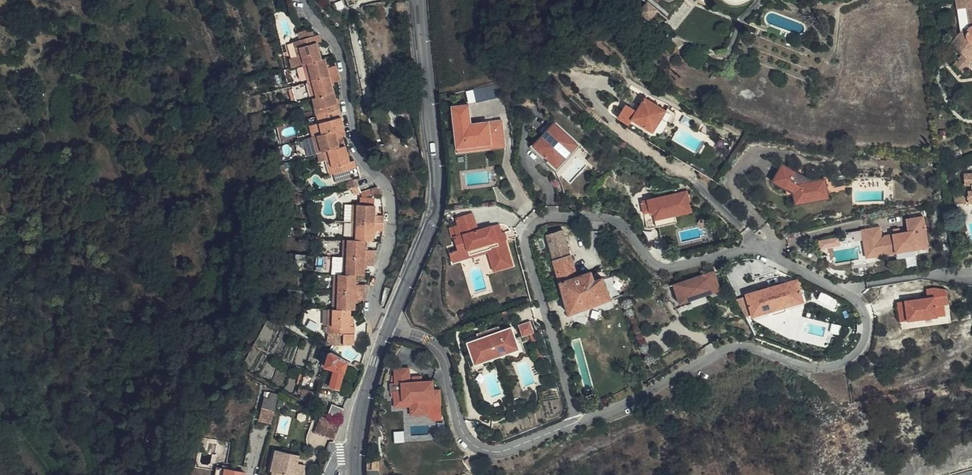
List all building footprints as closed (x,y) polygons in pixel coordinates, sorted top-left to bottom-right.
[(639,11),(649,18),(658,8),(650,0),(648,0),(639,11)] [(951,7),(962,5),(963,13),(961,14),(961,21),(962,23),(965,24),(965,25),(964,26),(962,28),(961,29),(954,30),(943,42),(951,50),(954,46),(960,50),(966,44),(969,45),(971,45),(971,44),(971,0),(950,0),(951,7)] [(409,19),(407,2),(397,3),(398,19),(409,19)] [(962,5),(951,7),(954,30),(961,29),(962,28),(964,26),(965,25),(965,24),(962,23),(961,21),(961,14),(963,13),(962,5)] [(301,43),(313,39),(309,33),(299,36),(301,43)] [(302,65),(305,65),(320,60),(316,45),(319,44),(318,38),(313,39),(301,43),(297,44),(302,65)] [(301,66),(302,65),(297,44),(292,45),(297,67),(301,66)] [(963,60),(971,50),(971,44),(971,45),(969,45),(966,44),(960,50),(954,46),(951,50),(954,52),(963,60)] [(953,72),(963,60),(954,52),(944,63),(953,72)] [(310,83),(328,78),(326,71),(323,60),(320,60),(305,65),(310,83)] [(305,84),(310,83),(305,65),(302,65),(301,66),(305,84)] [(326,71),(328,78),(336,76),(334,69),(326,71)] [(336,76),(328,78),(330,86),(338,84),(336,76)] [(330,86),(328,78),(310,83),(314,99),(332,94),(330,86)] [(314,99),(310,83),(305,84),(310,100),(314,99)] [(332,94),(314,99),(310,100),(312,112),(335,106),(332,94)] [(678,111),(669,105),(667,108),(648,96),(640,108),(628,100),(619,113),(631,121),(635,116),(650,126),(657,126),(664,115),(672,120),(678,111)] [(456,102),(460,145),(495,142),(493,129),(507,127),(506,118),(474,121),(472,101),(456,102)] [(337,112),(335,106),(312,112),(314,118),(337,112)] [(337,112),(314,118),(316,124),(338,118),(337,112)] [(338,118),(316,124),(319,136),(342,130),(338,118)] [(557,121),(546,133),(548,135),(560,123),(557,121)] [(580,143),(560,123),(548,135),(546,133),(537,143),(534,146),(555,165),(557,162),(566,153),(571,148),(574,150),(580,143)] [(495,142),(460,145),(460,148),(508,144),(507,127),(493,129),(495,142)] [(342,130),(319,136),(315,138),(319,154),(321,154),(327,152),(338,149),(336,139),(343,137),(342,130)] [(319,154),(315,138),(311,139),(315,155),(319,154)] [(585,143),(582,141),(580,143),(574,150),(571,148),(566,153),(557,162),(555,165),(560,169),(585,143)] [(343,147),(338,149),(327,152),(330,167),(333,175),(348,171),(353,169),(351,161),(347,162),(343,147)] [(327,152),(321,154),(327,176),(333,175),(330,167),(327,152)] [(794,173),(796,170),(785,164),(776,181),(788,187),(788,186),(795,190),(795,192),(797,202),(829,196),(826,177),(813,180),(803,174),(801,177),(794,173)] [(348,171),(333,175),(335,183),(350,179),(348,171)] [(356,188),(350,190),(352,197),(358,195),(356,188)] [(650,200),(644,201),(646,212),(652,211),(656,214),(656,219),(677,215),(695,212),(691,192),(691,190),(676,193),(676,195),(673,196),(667,197),(650,200)] [(960,197),(960,206),(971,206),(971,197),(960,197)] [(354,223),(354,207),(342,207),(341,223),(349,223),(354,223)] [(372,207),(354,207),(354,223),(381,224),(381,218),(372,217),(372,207)] [(473,210),(457,215),(459,221),(455,223),(459,234),(455,235),(459,248),(468,245),(470,250),(492,244),(499,268),(513,264),(505,238),(502,239),(500,231),(503,231),(501,221),(479,228),(473,210)] [(652,211),(646,212),(649,228),(658,226),(656,219),(656,214),(652,211)] [(677,215),(656,219),(658,226),(660,225),(678,222),(677,215)] [(900,233),(896,233),(883,236),(882,225),(863,229),(864,240),(868,240),(870,241),(872,252),(882,250),(883,255),(897,253),(918,249),(930,247),(924,216),(907,219),(909,231),(900,233)] [(381,224),(354,223),(353,241),(363,242),(371,242),(372,231),(381,231),(381,224)] [(591,271),(589,272),(576,277),(572,263),(561,229),(545,235),(569,310),(570,312),(610,298),(603,276),(595,280),(591,271)] [(506,230),(503,231),(500,231),(502,239),(505,238),(508,237),(506,230)] [(868,240),(864,240),(868,258),(883,255),(882,250),(872,252),(870,241),(868,240)] [(363,242),(353,241),(349,241),(345,242),(345,259),(372,258),(372,251),(363,251),(363,242)] [(468,245),(459,248),(451,250),(454,260),(488,250),(494,269),(499,268),(492,244),(470,250),(468,245)] [(919,253),(918,249),(897,253),(898,257),(919,253)] [(372,265),(372,258),(345,259),(345,276),(355,276),(363,276),(363,266),(372,265)] [(576,277),(589,272),(585,259),(572,263),(576,277)] [(723,289),(716,269),(683,279),(684,283),(676,286),(681,302),(723,289)] [(355,276),(345,276),(340,276),(336,276),(336,292),(363,293),(364,285),(354,285),(355,276)] [(762,289),(748,292),(754,315),(771,310),(771,307),(787,303),(788,306),(806,301),(799,278),(786,282),(782,283),(783,287),(766,291),(765,288),(762,289)] [(782,283),(765,288),(766,291),(783,287),(782,283)] [(924,298),(907,301),(909,320),(939,317),(937,306),(945,305),(950,304),(948,290),(935,289),(927,289),(929,298),(929,302),(924,302),(924,298)] [(363,299),(363,293),(336,292),(336,309),(350,309),(354,309),(355,300),(363,299)] [(907,301),(899,301),(901,321),(909,320),(907,301)] [(787,303),(771,307),(771,310),(772,313),(774,314),(788,310),(789,308),(788,306),(787,303)] [(350,309),(336,309),(331,309),(331,334),(332,335),(343,335),(355,335),(355,326),(350,326),(350,309)] [(524,324),(528,336),(540,333),(536,321),(524,324)] [(485,336),(506,330),(505,324),(483,330),(485,336)] [(485,336),(472,339),(475,350),(478,362),(491,358),(511,353),(524,349),(521,338),(518,326),(506,330),(485,336)] [(343,335),(332,335),(332,343),(336,345),(343,345),(343,335)] [(354,346),(355,335),(343,335),(343,345),(354,346)] [(524,349),(511,353),(512,358),(517,356),(518,358),(521,359),(523,359),(525,356),(525,354),(530,353),(526,336),(521,338),(524,349)] [(345,363),(346,360),(328,350),(324,364),(333,367),(328,385),(337,389),(345,363)] [(492,363),(491,358),(478,362),(475,350),(470,351),(475,368),(479,367),(480,369),(482,369),(485,369),(486,367),(488,365),(492,363)] [(396,387),(396,397),(411,397),(411,403),(411,410),(428,410),(427,402),(427,396),(434,396),(434,386),(433,378),(424,379),(414,379),(411,379),(410,364),(396,364),(397,380),(403,379),(403,387),(396,387)] [(427,396),(427,402),(441,402),(441,386),(434,386),(434,396),(427,396)] [(301,389),(300,398),(309,403),(312,392),(301,389)] [(271,413),(274,400),(261,397),(258,409),(260,410),(271,413)] [(338,417),(342,408),(331,404),(328,413),(338,417)] [(268,424),(271,413),(260,410),(257,420),(268,424)] [(337,431),(337,427),(320,417),(312,432),(332,443),(334,437),(337,431)] [(296,457),(297,454),(273,448),(268,468),(271,469),(296,474),(300,474),(303,464),(295,462),(292,461),(293,457),(296,457)] [(213,474),(222,474),(224,467),(215,466),(214,470),(213,474)]
